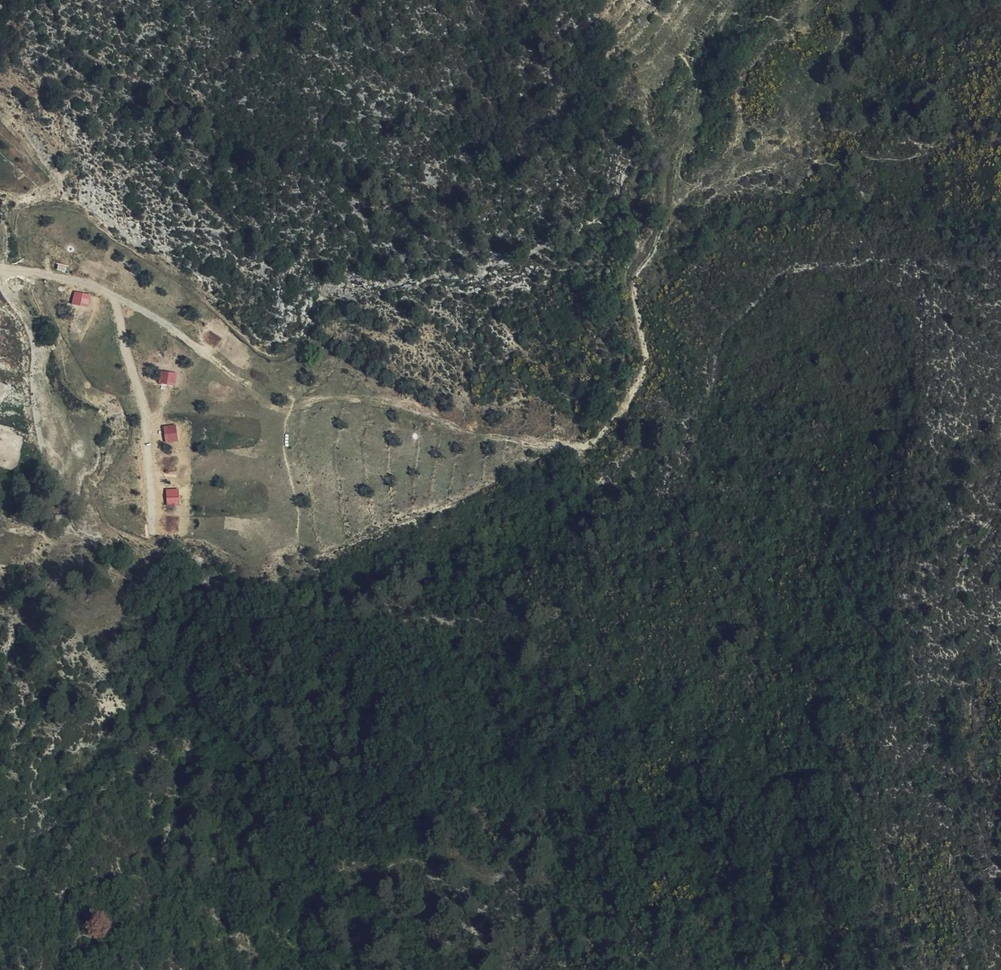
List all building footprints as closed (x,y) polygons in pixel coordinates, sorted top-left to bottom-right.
[(79,293),(76,304),(91,308),(94,296),(79,293)] [(209,326),(204,336),(217,343),(222,333),(209,326)] [(204,427),(202,439),(216,442),(219,430),(204,427)] [(226,516),(225,528),(240,528),(240,517),(226,516)] [(962,873),(975,876),(977,865),(964,862),(962,873)]
